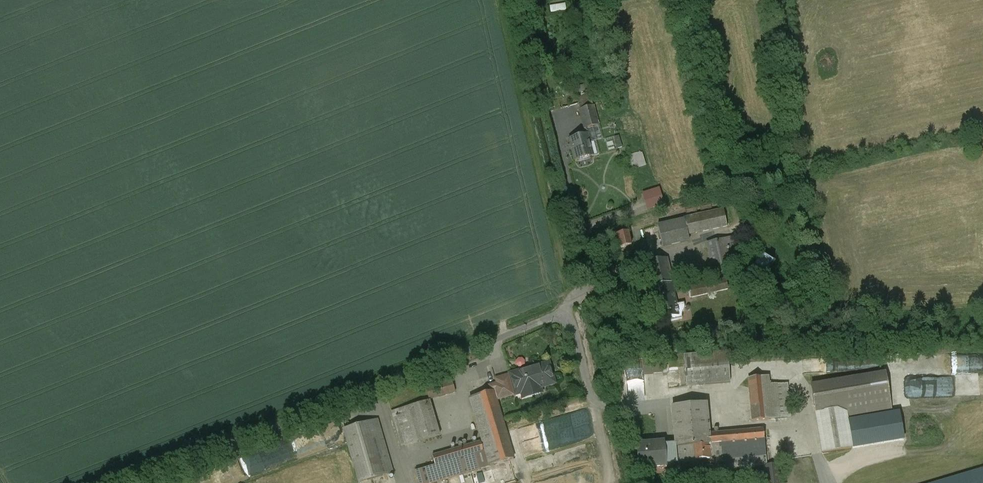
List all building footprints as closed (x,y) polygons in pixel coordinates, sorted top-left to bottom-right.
[(593,105),(579,109),(584,128),(598,124),(593,105)] [(587,134),(570,139),(576,160),(592,156),(587,134)] [(629,156),(633,170),(646,167),(642,152),(629,156)] [(659,188),(642,193),(647,211),(664,205),(659,188)] [(723,209),(684,217),(684,219),(688,234),(726,225),(723,209)] [(684,219),(658,225),(662,245),(689,239),(688,234),(684,219)] [(732,236),(707,242),(713,269),(731,265),(730,258),(737,256),(732,236)] [(773,261),(762,255),(756,267),(766,273),(773,261)] [(666,258),(647,263),(660,318),(671,316),(672,320),(683,318),(682,316),(683,313),(684,310),(685,306),(684,302),(675,304),(670,282),(672,282),(666,258)] [(725,279),(689,287),(691,296),(727,288),(725,279)] [(614,301),(606,303),(607,311),(616,309),(614,301)] [(791,330),(778,327),(776,334),(789,338),(791,330)] [(728,352),(683,356),(686,386),(730,382),(728,352)] [(547,361),(529,366),(529,368),(510,373),(516,392),(529,389),(530,393),(541,390),(539,385),(553,381),(547,361)] [(885,374),(811,386),(816,413),(846,408),(847,417),(891,409),(885,374)] [(778,385),(770,385),(769,377),(749,378),(753,421),(781,418),(778,385)] [(451,379),(425,386),(429,400),(455,392),(451,379)] [(788,384),(778,385),(781,418),(791,417),(788,384)] [(494,391),(474,397),(485,433),(486,432),(496,464),(513,459),(504,427),(504,426),(494,391)] [(429,401),(391,412),(401,447),(439,436),(429,401)] [(706,403),(688,405),(693,460),(710,458),(708,433),(706,403)] [(688,405),(672,406),(676,445),(676,448),(677,448),(678,464),(694,462),(693,460),(688,405)] [(846,408),(816,413),(823,453),(853,448),(847,417),(846,408)] [(378,419),(343,430),(359,482),(392,473),(378,419)] [(764,429),(708,433),(710,458),(710,463),(725,461),(725,468),(767,464),(764,429)] [(432,457),(435,465),(415,471),(418,482),(433,482),(480,470),(475,455),(483,452),(480,443),(432,457)] [(664,444),(647,446),(647,444),(637,444),(639,469),(666,466),(666,465),(678,464),(677,448),(676,448),(676,445),(664,446),(664,444)] [(763,466),(765,482),(780,482),(778,464),(763,466)]
